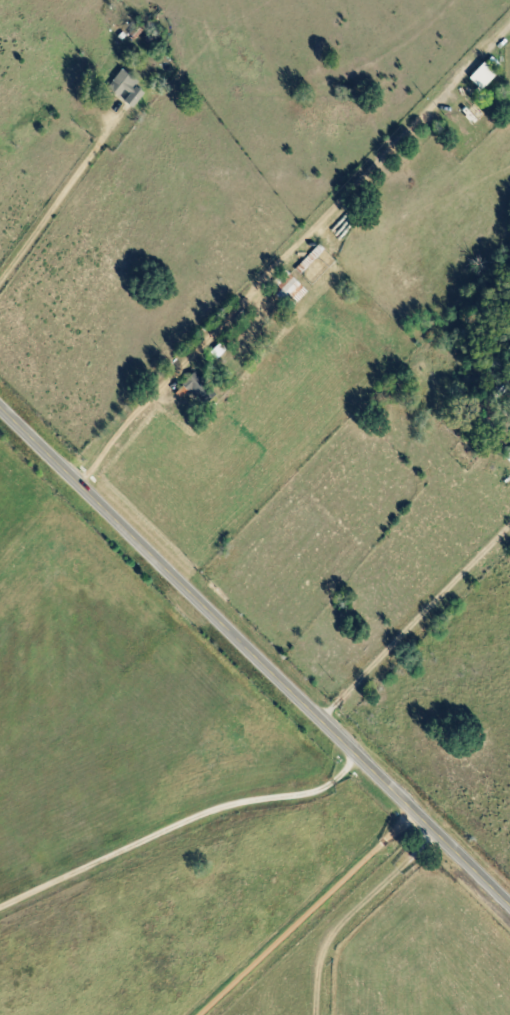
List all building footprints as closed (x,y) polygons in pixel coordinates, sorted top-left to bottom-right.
[(471,78),(484,91),(499,75),(486,62),(471,78)] [(145,92),(137,86),(140,81),(122,68),(109,88),(136,107),(145,92)] [(197,374),(184,381),(196,402),(208,394),(197,374)]
